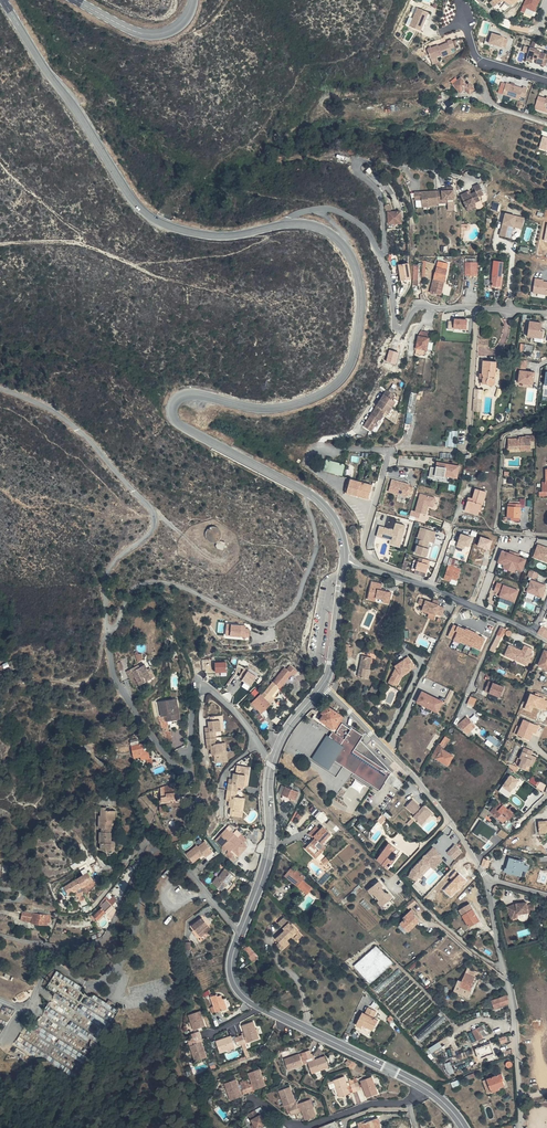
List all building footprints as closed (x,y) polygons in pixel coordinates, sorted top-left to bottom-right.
[(504,0),(497,0),(488,8),(494,16),(512,0),(504,0)] [(494,16),(496,18),(506,12),(506,11),(508,8),(511,10),(516,0),(512,0),(494,16)] [(422,31),(429,12),(418,7),(411,27),(422,31)] [(432,12),(429,12),(422,31),(425,32),(432,12)] [(506,46),(509,39),(504,37),(504,36),(493,33),(490,42),(501,46),(501,45),(506,46)] [(457,48),(454,40),(448,42),(449,44),(439,48),(439,47),(428,51),(431,60),(443,56),(444,58),(453,54),(452,50),(457,48)] [(539,51),(540,49),(531,46),(527,58),(532,60),(533,57),(537,59),(536,64),(542,66),(544,61),(546,62),(546,53),(539,51)] [(420,84),(418,78),(411,80),(413,86),(420,84)] [(466,86),(462,81),(454,87),(459,92),(462,90),(466,87),(466,86)] [(471,82),(466,86),(466,87),(468,89),(472,93),(477,89),(471,82)] [(525,97),(528,87),(523,86),(522,88),(506,83),(503,94),(520,98),(520,96),(525,97)] [(448,101),(447,95),(436,97),(437,103),(448,101)] [(546,98),(539,95),(536,104),(544,106),(544,108),(546,109),(546,96),(546,98)] [(485,194),(481,183),(475,186),(477,191),(472,193),(469,194),(468,191),(462,194),(468,209),(477,205),(476,203),(482,200),(480,196),(485,194)] [(437,196),(432,196),(438,205),(441,205),(441,209),(448,209),(447,192),(441,192),(441,194),(441,196),(437,196)] [(431,205),(431,196),(424,196),(424,198),(421,198),(421,196),(407,197),(407,205),(414,205),(414,212),(420,212),(420,209),(431,209),(431,205)] [(482,200),(476,203),(477,205),(477,206),(478,205),(479,208),(481,209),(483,208),(484,206),(482,200)] [(401,211),(389,211),(390,223),(402,222),(401,211)] [(526,218),(505,213),(503,220),(505,221),(505,224),(503,223),(500,235),(510,237),(511,230),(510,229),(511,224),(515,225),(524,227),(526,218)] [(478,261),(466,261),(466,274),(478,275),(478,261)] [(491,282),(494,282),(496,266),(504,267),(505,263),(494,261),(491,282)] [(447,268),(448,264),(438,262),(432,290),(440,292),(441,286),(440,285),(441,279),(445,280),(448,268),(447,268)] [(411,278),(409,263),(400,264),(402,280),(411,278)] [(502,287),(504,267),(496,266),(494,282),(494,287),(502,287)] [(536,278),(534,292),(546,294),(546,281),(544,280),(544,279),(536,278)] [(468,319),(455,318),(455,320),(454,327),(467,328),(468,319)] [(542,321),(530,320),(528,336),(543,337),(544,330),(541,329),(542,321)] [(430,345),(419,343),(417,355),(416,360),(427,362),(430,345)] [(518,359),(516,369),(520,369),(527,370),(528,360),(518,359)] [(497,361),(484,360),(482,371),(485,371),(484,381),(489,382),(491,384),(492,385),(494,385),(495,384),(496,381),(495,379),(494,377),(494,376),(494,371),(496,370),(497,361)] [(527,370),(520,369),(519,382),(534,384),(535,371),(527,370)] [(475,389),(473,410),(481,411),(483,389),(475,389)] [(394,396),(386,390),(384,394),(362,426),(369,431),(377,419),(378,420),(382,416),(381,415),(384,411),(387,414),(388,413),(391,409),(392,407),(395,402),(393,401),(392,400),(393,398),(394,396)] [(407,417),(413,418),(418,393),(412,392),(407,417)] [(447,430),(447,446),(458,446),(458,430),(447,430)] [(532,451),(531,437),(528,439),(525,439),(519,438),(515,438),(509,439),(510,445),(514,445),(526,444),(526,450),(526,451),(532,451)] [(338,470),(343,470),(344,465),(326,460),(325,464),(338,470)] [(457,465),(443,462),(442,466),(438,465),(437,467),(432,466),(430,476),(436,477),(436,474),(445,476),(445,474),(458,477),(459,468),(457,468),(457,465)] [(342,476),(343,470),(338,470),(325,464),(323,471),(342,476)] [(373,485),(351,479),(347,493),(370,498),(373,485)] [(393,479),(390,490),(407,495),(407,493),(411,494),(413,486),(410,485),(410,483),(393,479)] [(546,492),(546,482),(541,482),(537,482),(536,492),(533,492),(532,497),(540,497),(541,492),(546,492)] [(488,492),(475,488),(472,501),(467,499),(466,505),(470,506),(469,509),(480,511),(482,504),(484,505),(488,492)] [(412,509),(410,518),(427,521),(429,505),(434,506),(436,496),(419,493),(416,510),(412,509)] [(520,517),(521,505),(521,504),(515,504),(515,506),(510,506),(509,506),(508,516),(512,516),(519,517),(520,517)] [(387,526),(380,525),(377,537),(391,540),(390,544),(402,547),(407,521),(389,518),(387,526)] [(209,534),(210,541),(216,545),(223,543),(227,538),(225,531),(220,527),(213,528),(209,534)] [(426,536),(417,533),(413,544),(416,544),(414,551),(413,551),(411,559),(422,562),(424,554),(423,553),(424,549),(422,549),(423,546),(425,547),(426,542),(425,542),(426,536)] [(469,546),(472,536),(462,533),(458,546),(465,548),(466,545),(469,546)] [(534,556),(546,560),(546,546),(538,543),(534,556)] [(510,553),(503,550),(499,562),(505,564),(517,568),(523,570),(527,559),(520,556),(510,553)] [(461,568),(449,564),(445,578),(451,580),(452,577),(457,579),(461,568)] [(530,569),(528,575),(536,578),(539,572),(530,569)] [(546,585),(532,579),(527,591),(543,596),(546,585)] [(383,583),(372,581),(369,595),(377,597),(384,598),(383,601),(390,603),(392,592),(386,590),(386,591),(382,590),(382,588),(383,583)] [(504,584),(500,596),(515,601),(519,589),(504,584)] [(426,602),(413,597),(411,603),(417,605),(415,609),(420,611),(429,614),(429,613),(435,615),(438,607),(432,605),(432,604),(431,604),(426,602)] [(245,626),(225,624),(225,635),(248,636),(249,629),(244,629),(245,626)] [(505,629),(500,627),(494,642),(499,643),(505,629)] [(540,627),(537,632),(543,636),(544,636),(546,631),(546,630),(540,627)] [(508,648),(504,655),(511,658),(512,655),(523,659),(521,662),(527,665),(532,655),(530,654),(532,648),(524,645),(522,650),(513,647),(512,650),(508,648)] [(539,651),(535,665),(546,668),(546,665),(546,655),(546,653),(539,651)] [(228,674),(227,660),(215,661),(216,675),(228,674)] [(404,661),(394,667),(396,669),(392,672),(386,684),(394,688),(398,680),(397,678),(405,672),(406,673),(411,670),(404,661)] [(242,672),(239,677),(252,685),(259,675),(240,663),(237,669),(242,672)] [(16,669),(14,664),(1,671),(2,674),(16,669)] [(358,671),(366,672),(367,666),(355,664),(354,670),(358,671)] [(142,668),(141,666),(128,671),(132,679),(136,678),(139,687),(151,682),(148,672),(149,672),(147,666),(142,668)] [(364,684),(364,681),(356,680),(358,671),(354,670),(352,683),(364,684)] [(156,680),(152,671),(149,672),(148,672),(151,682),(156,680)] [(364,681),(366,672),(358,671),(356,680),(364,681)] [(286,678),(279,673),(275,677),(282,682),(286,678)] [(211,676),(206,675),(206,677),(203,677),(202,681),(204,681),(204,682),(206,682),(206,683),(212,684),(212,681),(211,680),(211,676)] [(282,682),(275,677),(272,682),(279,687),(282,682)] [(484,691),(500,697),(503,687),(488,681),(484,691)] [(265,692),(261,695),(266,701),(270,697),(271,699),(279,687),(272,682),(265,692)] [(421,690),(416,703),(440,711),(444,699),(421,690)] [(261,695),(260,694),(250,703),(260,714),(269,705),(269,704),(266,701),(261,695)] [(471,695),(468,703),(474,706),(477,698),(471,695)] [(177,705),(176,698),(157,701),(160,717),(165,717),(166,722),(176,721),(173,706),(177,705)] [(344,715),(329,706),(322,717),(318,714),(315,719),(320,723),(323,720),(335,728),(340,721),(344,715)] [(219,717),(219,715),(211,716),(211,720),(208,720),(209,726),(209,731),(205,732),(205,739),(206,745),(211,745),(211,749),(211,755),(214,755),(214,759),(224,759),(223,754),(221,754),(220,744),(215,744),(215,738),(214,731),(219,731),(218,719),(219,719),(219,717)] [(513,733),(518,734),(522,719),(520,718),(513,733)] [(468,725),(462,719),(454,727),(460,733),(468,725)] [(323,720),(320,723),(335,732),(340,724),(342,722),(340,721),(335,728),(323,720)] [(537,725),(525,720),(519,735),(522,736),(522,739),(529,742),(530,739),(532,740),(533,735),(532,734),(534,732),(537,725)] [(347,728),(340,724),(335,732),(329,740),(325,737),(320,743),(325,746),(316,760),(328,768),(336,755),(342,759),(346,755),(348,756),(359,740),(363,735),(348,726),(347,728)] [(168,732),(163,733),(165,744),(172,743),(170,732),(168,732)] [(499,747),(502,742),(490,733),(487,738),(499,747)] [(449,739),(445,737),(441,745),(444,747),(449,739)] [(387,770),(359,740),(348,756),(343,764),(379,788),(383,782),(390,773),(386,771),(387,770)] [(215,764),(226,763),(223,743),(220,744),(221,754),(223,754),(224,759),(214,759),(215,764)] [(325,746),(320,743),(311,756),(309,759),(325,770),(323,772),(333,779),(342,766),(343,764),(348,756),(346,755),(342,759),(336,755),(328,768),(316,760),(325,746)] [(146,744),(142,745),(138,746),(130,748),(133,759),(139,757),(140,757),(141,761),(150,759),(148,751),(146,744)] [(443,749),(439,746),(433,757),(448,765),(453,757),(442,750),(443,749)] [(528,749),(522,747),(518,758),(520,759),(518,767),(524,769),(525,763),(530,765),(532,765),(535,756),(530,755),(527,754),(528,749)] [(379,788),(343,764),(342,766),(378,790),(379,788)] [(234,808),(240,812),(241,809),(238,808),(240,798),(237,797),(238,791),(239,785),(243,785),(245,774),(247,774),(248,770),(239,768),(238,772),(235,772),(234,778),(233,783),(230,782),(231,790),(234,808)] [(403,786),(387,770),(386,771),(390,773),(383,782),(398,792),(403,786)] [(508,797),(520,780),(511,773),(499,790),(508,797)] [(240,814),(240,812),(234,808),(231,790),(230,782),(229,782),(228,789),(227,795),(230,796),(230,800),(229,806),(231,806),(230,811),(240,814)] [(299,792),(286,787),(284,794),(295,799),(299,792)] [(166,788),(160,788),(156,789),(157,803),(161,803),(162,803),(171,803),(171,791),(166,791),(166,788)] [(421,808),(412,800),(406,807),(415,815),(413,817),(417,821),(421,817),(425,820),(431,813),(423,806),(421,808)] [(314,805),(309,811),(323,822),(328,816),(314,805)] [(497,809),(493,806),(486,815),(499,824),(503,820),(505,821),(510,816),(505,812),(503,811),(500,814),(496,811),(497,809)] [(99,828),(102,828),(112,828),(113,828),(113,824),(112,811),(106,811),(106,807),(101,807),(101,815),(99,815),(99,828)] [(386,820),(381,815),(380,817),(377,821),(382,824),(386,820)] [(421,817),(417,821),(421,825),(425,821),(421,817)] [(546,818),(546,822),(536,822),(536,835),(543,834),(543,832),(546,832),(546,818)] [(490,840),(496,829),(481,820),(475,831),(490,840)] [(321,831),(317,827),(310,835),(316,840),(307,849),(316,857),(322,851),(319,849),(324,844),(332,835),(324,827),(321,831)] [(112,828),(102,828),(102,832),(100,832),(100,843),(102,843),(102,850),(112,851),(112,843),(112,832),(112,828)] [(226,829),(216,840),(223,847),(224,845),(226,844),(229,847),(230,846),(238,854),(241,851),(242,852),(246,848),(231,832),(230,833),(226,829)] [(479,835),(486,841),(488,839),(481,833),(479,835)] [(197,846),(186,854),(193,862),(199,858),(203,854),(205,856),(212,850),(205,842),(198,847),(197,846)] [(226,844),(224,845),(231,852),(231,851),(238,857),(242,852),(241,851),(238,854),(230,846),(229,847),(226,844)] [(394,849),(388,845),(377,860),(388,869),(397,856),(392,852),(394,849)] [(462,851),(455,845),(447,853),(455,859),(462,851)] [(412,868),(409,877),(414,879),(415,876),(418,877),(420,873),(428,864),(431,867),(433,864),(436,867),(442,861),(439,858),(440,856),(433,848),(425,855),(427,857),(424,860),(422,859),(414,867),(413,869),(412,868)] [(201,860),(213,852),(212,850),(205,856),(203,854),(199,858),(201,860)] [(330,862),(326,856),(322,860),(326,865),(330,862)] [(487,868),(489,862),(484,860),(481,866),(484,867),(487,868)] [(521,863),(512,861),(509,873),(522,876),(523,872),(529,873),(530,869),(525,868),(526,863),(522,862),(521,863)] [(420,873),(418,877),(421,878),(422,875),(431,867),(428,864),(420,873)] [(88,873),(89,873),(90,872),(93,876),(94,876),(96,872),(93,866),(90,867),(88,868),(90,872),(88,873)] [(210,884),(222,892),(227,887),(233,880),(231,879),(234,875),(225,868),(218,877),(216,876),(210,884)] [(286,874),(291,878),(295,872),(291,868),(286,874)] [(295,872),(291,878),(294,881),(299,884),(301,881),(303,878),(305,875),(297,869),(295,872)] [(95,880),(93,876),(90,872),(89,873),(90,875),(85,878),(80,881),(76,883),(69,885),(65,886),(64,886),(69,894),(73,892),(73,893),(83,888),(84,889),(89,886),(88,884),(95,880)] [(90,875),(89,873),(88,873),(84,875),(78,878),(65,886),(69,885),(76,883),(80,881),(85,878),(90,875)] [(314,887),(303,878),(301,881),(305,884),(302,887),(309,893),(314,887)] [(234,881),(233,880),(227,887),(222,892),(224,894),(234,881)] [(306,896),(309,893),(302,887),(305,884),(301,881),(299,884),(296,888),(306,896)] [(381,885),(377,881),(366,890),(385,911),(393,904),(388,898),(391,896),(387,892),(386,893),(384,892),(383,892),(380,889),(381,888),(380,886),(381,885)] [(89,899),(85,891),(77,895),(78,898),(74,900),(76,905),(89,899)] [(416,903),(413,900),(405,906),(408,910),(416,903)] [(106,903),(101,908),(106,911),(109,908),(108,907),(109,906),(106,903)] [(511,903),(500,906),(502,915),(511,913),(511,915),(521,914),(525,914),(529,914),(529,905),(523,905),(520,905),(520,903),(511,903)] [(458,910),(468,927),(472,925),(478,922),(469,904),(458,910)] [(101,908),(100,907),(94,913),(95,915),(88,922),(92,926),(99,919),(106,911),(101,908)] [(415,913),(412,910),(398,921),(407,931),(419,921),(413,915),(415,913)] [(23,920),(34,922),(34,913),(23,911),(23,920)] [(34,913),(34,922),(35,922),(49,923),(50,914),(34,913)] [(208,924),(202,916),(192,924),(195,928),(192,930),(201,941),(209,935),(203,928),(208,924)] [(291,924),(284,917),(278,922),(287,930),(284,933),(282,931),(276,937),(281,942),(286,947),(292,941),(290,939),(293,935),(298,940),(303,935),(298,930),(299,929),(292,923),(291,924)] [(377,945),(362,958),(366,962),(370,962),(375,958),(375,962),(379,967),(382,967),(382,961),(386,966),(387,959),(385,957),(382,960),(382,954),(385,954),(377,945)] [(255,952),(250,946),(248,947),(249,949),(247,951),(251,956),(249,956),(253,961),(258,957),(255,953),(255,952)] [(474,976),(462,971),(461,977),(469,981),(471,981),(474,976)] [(469,981),(461,977),(454,989),(466,995),(468,991),(465,990),(466,987),(469,981)] [(454,989),(456,984),(453,982),(448,993),(463,999),(466,995),(454,989)] [(212,998),(211,996),(201,1000),(208,1015),(222,1009),(218,1001),(217,1002),(215,997),(212,998)] [(503,1004),(502,999),(485,1006),(488,1011),(495,1008),(495,1007),(503,1004)] [(369,1015),(361,1011),(357,1018),(356,1017),(350,1029),(355,1032),(357,1030),(366,1034),(371,1024),(366,1022),(369,1015)] [(200,1027),(195,1012),(185,1016),(190,1030),(200,1027)] [(441,1012),(416,1035),(422,1041),(447,1019),(441,1012)] [(252,1040),(246,1023),(235,1028),(238,1036),(241,1044),(252,1040)] [(480,1040),(476,1031),(467,1035),(471,1044),(480,1040)] [(230,1039),(234,1051),(235,1054),(240,1053),(237,1046),(234,1037),(230,1039)] [(228,1048),(224,1038),(211,1042),(214,1053),(228,1048)] [(440,1041),(429,1047),(431,1052),(443,1046),(440,1041)] [(204,1057),(198,1043),(187,1047),(192,1061),(204,1057)] [(484,1045),(473,1050),(477,1060),(483,1058),(482,1055),(487,1054),(484,1045)] [(441,1048),(429,1054),(431,1058),(444,1052),(441,1048)] [(282,1072),(299,1066),(298,1063),(300,1062),(299,1058),(305,1056),(304,1052),(278,1061),(282,1072)] [(298,1063),(299,1066),(303,1065),(307,1076),(323,1070),(319,1059),(308,1063),(305,1056),(299,1058),(300,1062),(298,1063)] [(445,1063),(448,1074),(455,1072),(452,1061),(445,1063)] [(260,1090),(255,1072),(244,1076),(247,1086),(249,1094),(260,1090)] [(498,1083),(496,1076),(482,1081),(487,1095),(492,1092),(491,1090),(498,1088),(496,1084),(498,1083)] [(373,1095),(367,1078),(356,1082),(362,1099),(373,1095)] [(352,1093),(348,1080),(340,1083),(339,1079),(328,1083),(334,1099),(345,1096),(344,1094),(348,1093),(349,1094),(352,1093)] [(351,1079),(348,1080),(352,1093),(356,1092),(351,1079)] [(233,1093),(229,1083),(218,1087),(224,1104),(235,1100),(235,1099),(233,1093)] [(286,1118),(290,1117),(287,1109),(290,1108),(283,1090),(273,1093),(279,1112),(284,1110),(286,1118)] [(291,1108),(290,1108),(287,1109),(290,1117),(297,1115),(300,1122),(310,1118),(304,1102),(291,1107),(291,1108)] [(248,1114),(242,1118),(247,1127),(259,1127),(254,1118),(251,1120),(248,1114)]
